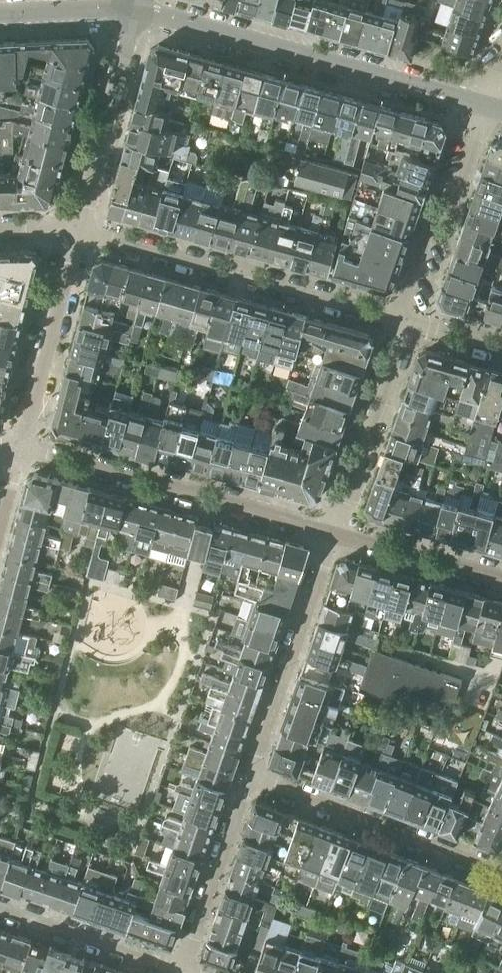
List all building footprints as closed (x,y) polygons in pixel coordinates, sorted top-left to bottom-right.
[(221,4),(239,9),(242,0),(222,0),(221,4)] [(239,9),(255,13),(259,0),(242,0),(239,9)] [(255,13),(272,18),(277,0),(259,0),(255,13)] [(272,18),(289,23),(295,0),(277,0),(272,18)] [(289,23),(306,27),(313,0),(295,0),(289,23)] [(306,27),(323,32),(332,0),(330,0),(313,0),(306,27)] [(339,3),(332,0),(323,32),(340,37),(351,0),(340,0),(339,3)] [(359,0),(351,0),(340,37),(357,42),(366,10),(368,2),(359,0)] [(374,46),(387,0),(377,0),(373,12),(366,10),(357,42),(374,46)] [(390,51),(401,12),(404,4),(396,2),(396,3),(387,0),(374,46),(390,51)] [(441,2),(484,18),(490,0),(436,0),(441,2)] [(403,55),(412,57),(418,36),(415,35),(419,18),(418,17),(421,5),(406,1),(405,5),(404,4),(401,12),(390,51),(403,55)] [(435,20),(447,25),(478,36),(484,18),(441,2),(435,20)] [(472,54),(475,46),(478,36),(447,25),(444,33),(428,28),(431,19),(420,15),(419,18),(415,35),(418,36),(423,38),(472,55),(472,54)] [(50,40),(15,41),(17,82),(21,82),(22,79),(24,69),(30,49),(37,50),(49,53),(89,63),(93,46),(94,46),(87,38),(50,40)] [(20,110),(22,101),(23,99),(17,98),(18,96),(6,96),(5,83),(17,82),(15,41),(0,42),(0,104),(20,110)] [(137,102),(158,107),(169,110),(172,99),(173,95),(177,97),(179,88),(180,88),(190,53),(174,49),(159,45),(159,44),(150,49),(137,102)] [(83,84),(89,63),(49,53),(46,64),(35,61),(37,50),(30,49),(24,69),(31,71),(43,73),(83,84)] [(180,88),(197,93),(207,58),(190,53),(180,88)] [(197,93),(216,97),(226,63),(207,58),(197,93)] [(211,113),(230,118),(244,68),(226,63),(216,97),(211,113)] [(244,68),(230,118),(239,121),(240,121),(243,122),(246,110),(252,112),(253,109),(263,74),(244,68)] [(78,104),(83,84),(43,73),(31,71),(28,81),(22,79),(21,82),(19,89),(38,93),(78,104)] [(266,136),(269,126),(282,79),(263,74),(253,109),(264,112),(256,141),(264,144),(266,136)] [(269,126),(279,129),(283,115),(294,118),(303,85),(282,79),(269,126)] [(295,153),(303,155),(306,144),(321,90),(303,85),(294,118),(304,121),(295,153)] [(321,90),(308,137),(328,143),(332,129),(341,95),(321,90)] [(20,110),(73,124),(78,104),(38,93),(36,104),(22,101),(20,110)] [(335,157),(344,159),(360,101),(341,96),(332,129),(343,132),(335,157)] [(173,111),(190,116),(193,106),(176,101),(173,111)] [(360,101),(344,159),(354,162),(360,137),(371,140),(372,134),(380,106),(360,101)] [(132,118),(181,132),(189,134),(197,124),(187,121),(184,123),(170,119),(172,110),(169,110),(158,107),(137,102),(132,118)] [(13,118),(13,128),(28,132),(68,142),(73,124),(20,110),(0,104),(0,118),(13,118)] [(377,146),(380,147),(385,149),(396,111),(380,106),(372,134),(380,136),(377,146)] [(388,149),(395,151),(396,146),(398,141),(405,143),(414,116),(396,111),(385,149),(388,149)] [(410,153),(410,155),(417,157),(428,120),(414,116),(405,143),(413,145),(410,153)] [(46,203),(46,204),(54,197),(58,182),(18,172),(7,172),(12,152),(13,152),(13,150),(13,146),(13,128),(13,118),(0,118),(0,204),(46,203)] [(189,134),(181,132),(132,118),(127,139),(162,148),(175,152),(174,156),(195,162),(197,155),(196,152),(189,150),(190,145),(186,144),(189,134)] [(417,157),(434,162),(445,132),(441,123),(440,123),(428,120),(417,157)] [(68,142),(28,132),(24,149),(23,152),(63,162),(68,142)] [(266,136),(264,144),(284,149),(286,142),(266,136)] [(160,157),(162,148),(127,139),(122,158),(137,162),(147,165),(154,167),(161,169),(169,171),(172,161),(160,157)] [(488,154),(501,159),(501,140),(500,139),(491,144),(488,154)] [(395,151),(388,149),(386,157),(389,158),(387,166),(428,180),(434,162),(417,157),(410,155),(402,153),(395,151)] [(18,172),(58,182),(63,162),(23,152),(18,172)] [(481,172),(501,179),(501,159),(488,154),(481,172)] [(295,182),(348,197),(351,198),(352,193),(358,173),(301,157),(295,182)] [(137,162),(122,158),(110,204),(110,205),(115,213),(122,215),(137,162)] [(359,178),(360,178),(368,180),(384,186),(422,199),(428,180),(387,166),(364,159),(359,178)] [(122,215),(138,220),(148,185),(141,183),(144,172),(147,165),(137,162),(122,215)] [(154,224),(167,178),(169,171),(161,169),(155,187),(148,185),(138,220),(154,224)] [(475,190),(501,198),(501,179),(481,172),(475,190)] [(233,206),(222,203),(212,241),(231,246),(250,177),(240,180),(233,206)] [(259,179),(250,177),(231,246),(250,251),(260,214),(250,211),(259,179)] [(186,183),(167,178),(154,224),(173,230),(186,183)] [(358,186),(356,194),(354,197),(416,216),(422,199),(384,186),(380,197),(374,195),(375,192),(365,188),(368,180),(360,178),(357,186),(358,186)] [(186,181),(186,183),(173,230),(193,235),(206,186),(186,181)] [(207,183),(206,186),(193,235),(212,241),(222,203),(225,192),(215,189),(216,186),(207,183)] [(470,206),(500,216),(501,210),(501,198),(475,190),(470,206)] [(352,202),(349,215),(410,234),(416,216),(354,197),(352,202)] [(335,201),(326,198),(325,203),(308,267),(328,273),(339,236),(327,232),(335,201)] [(250,251),(270,257),(283,205),(284,202),(276,200),(275,204),(264,201),(260,214),(250,251)] [(300,225),(289,262),(308,267),(325,203),(317,201),(310,228),(304,226),(300,225)] [(270,257),(289,262),(300,225),(288,222),(292,208),(292,207),(283,205),(270,257)] [(465,221),(501,233),(501,217),(500,216),(470,206),(465,221)] [(349,215),(343,237),(401,260),(410,234),(349,215)] [(460,235),(490,244),(492,238),(501,241),(501,233),(465,221),(460,235)] [(492,254),(495,246),(490,244),(460,235),(454,252),(497,265),(501,267),(501,257),(492,254)] [(401,260),(343,237),(333,274),(386,289),(386,288),(391,286),(392,286),(401,260)] [(33,279),(38,259),(32,251),(0,251),(0,271),(33,279)] [(454,252),(448,269),(478,279),(480,271),(489,274),(489,278),(494,280),(497,270),(495,270),(497,265),(454,252)] [(103,294),(112,262),(103,260),(103,259),(94,264),(88,288),(84,303),(99,308),(103,294)] [(121,298),(129,267),(112,262),(103,294),(99,308),(109,310),(113,295),(121,298)] [(134,318),(146,271),(129,267),(121,298),(130,300),(126,316),(134,318)] [(442,286),(476,297),(482,281),(478,279),(448,269),(442,286)] [(27,301),(33,279),(0,271),(0,293),(27,301)] [(146,311),(155,313),(164,276),(146,271),(134,318),(133,325),(131,333),(129,340),(138,342),(146,311)] [(169,334),(169,333),(182,281),(164,276),(155,313),(164,315),(160,331),(169,334)] [(190,323),(199,286),(182,281),(169,333),(169,334),(168,337),(177,339),(185,342),(186,338),(190,323)] [(501,321),(501,318),(501,284),(500,289),(491,287),(487,300),(482,316),(501,321)] [(185,342),(184,345),(192,347),(199,325),(208,328),(218,291),(216,291),(199,286),(190,323),(186,338),(185,342)] [(443,305),(482,316),(487,300),(476,297),(442,286),(439,296),(438,296),(443,305)] [(208,328),(203,346),(221,351),(222,348),(236,297),(234,296),(218,291),(208,328)] [(21,322),(27,301),(0,293),(0,316),(21,322)] [(236,297),(222,348),(239,353),(240,350),(253,302),(251,301),(236,297)] [(253,302),(240,350),(249,352),(248,355),(257,358),(271,307),(253,302)] [(103,325),(131,333),(133,325),(112,320),(115,312),(109,310),(99,308),(84,303),(80,319),(103,325)] [(271,307),(257,358),(274,363),(287,311),(271,307)] [(292,368),(296,351),(301,331),(305,316),(287,311),(274,363),(292,368)] [(17,340),(20,329),(21,323),(21,322),(0,316),(0,336),(17,340)] [(301,331),(368,353),(373,341),(370,334),(369,334),(305,316),(301,331)] [(129,343),(129,340),(131,333),(103,325),(80,319),(76,337),(107,346),(109,338),(129,343)] [(307,354),(362,371),(368,353),(301,331),(296,351),(307,354)] [(12,359),(17,340),(0,336),(0,357),(12,359)] [(105,354),(107,346),(76,337),(71,353),(122,366),(124,359),(105,354)] [(418,355),(409,381),(439,391),(459,398),(469,362),(427,350),(418,355)] [(120,376),(122,366),(71,353),(67,370),(98,379),(100,370),(120,376)] [(316,377),(356,390),(362,371),(307,354),(304,362),(320,367),(316,377)] [(6,380),(11,360),(12,359),(0,357),(0,379),(6,380)] [(451,428),(470,434),(488,367),(469,362),(459,398),(455,416),(453,424),(451,428)] [(145,363),(144,371),(157,374),(158,366),(145,363)] [(158,366),(156,374),(175,379),(177,371),(159,365),(158,366)] [(195,375),(212,379),(214,370),(197,366),(195,375)] [(464,452),(486,457),(491,439),(496,419),(497,415),(501,399),(501,371),(488,367),(470,434),(469,438),(467,445),(464,452)] [(54,420),(54,421),(58,429),(59,429),(74,434),(75,434),(86,437),(87,438),(88,438),(99,441),(101,442),(101,441),(102,441),(103,437),(111,408),(96,404),(95,409),(87,408),(90,396),(95,378),(84,375),(67,370),(62,388),(59,400),(59,399),(58,401),(59,401),(57,409),(54,420)] [(176,380),(186,383),(189,374),(178,371),(176,380)] [(286,387),(349,408),(356,390),(316,377),(311,376),(308,385),(289,378),(286,387)] [(241,381),(238,388),(246,390),(248,384),(241,381)] [(409,381),(403,398),(434,409),(439,391),(409,381)] [(304,413),(343,427),(349,408),(286,387),(284,395),(294,399),(307,403),(304,413)] [(264,397),(270,398),(282,402),(284,393),(266,389),(264,397)] [(103,437),(102,441),(103,442),(119,446),(130,410),(134,395),(133,395),(116,390),(111,408),(103,437)] [(119,446),(135,451),(152,395),(152,393),(144,390),(138,412),(130,410),(119,446)] [(164,419),(153,456),(171,461),(182,424),(187,406),(174,403),(177,391),(173,390),(169,401),(164,419)] [(135,451),(153,456),(164,419),(155,417),(160,399),(159,397),(152,395),(135,451)] [(294,399),(284,395),(281,406),(290,409),(294,399)] [(403,398),(398,414),(429,424),(431,416),(453,424),(455,416),(434,409),(403,398)] [(189,466),(206,470),(216,434),(219,422),(211,419),(214,409),(207,402),(205,411),(189,466)] [(182,424),(171,461),(189,466),(205,411),(187,406),(182,424)] [(282,427),(294,431),(313,438),(337,446),(343,427),(304,413),(300,424),(285,418),(282,427)] [(398,414),(392,431),(424,441),(455,452),(464,455),(464,452),(467,445),(427,431),(429,424),(398,414)] [(229,424),(219,422),(216,434),(206,470),(224,475),(235,440),(239,424),(230,421),(229,424)] [(224,475),(241,480),(256,429),(239,424),(235,440),(224,475)] [(258,485),(275,489),(294,431),(282,427),(276,425),(274,434),(258,485)] [(241,480),(258,485),(274,434),(265,431),(263,430),(256,429),(241,480)] [(275,489),(295,495),(313,438),(294,431),(275,489)] [(392,431),(386,449),(404,455),(442,467),(445,459),(420,451),(424,441),(392,431)] [(313,438),(295,495),(312,500),(319,496),(337,446),(313,438)] [(501,462),(501,442),(499,441),(491,439),(486,457),(490,459),(501,462)] [(371,516),(382,519),(396,477),(404,455),(386,449),(366,506),(371,516)] [(463,459),(488,466),(490,459),(486,457),(464,452),(464,455),(455,452),(453,457),(463,460),(463,459)] [(501,470),(501,462),(490,459),(488,466),(501,470)] [(413,473),(397,523),(416,528),(425,496),(428,489),(419,486),(424,468),(415,466),(413,473)] [(396,477),(382,519),(397,523),(413,473),(405,471),(402,479),(396,477)] [(26,478),(21,498),(51,506),(58,479),(35,473),(26,478)] [(434,534),(450,538),(462,494),(464,486),(456,484),(457,480),(450,478),(447,487),(434,534)] [(70,482),(58,479),(51,506),(56,508),(59,498),(67,500),(70,482)] [(450,538),(468,543),(482,491),(484,483),(476,481),(472,497),(462,494),(450,538)] [(63,529),(74,532),(78,533),(82,517),(89,487),(70,482),(67,500),(66,510),(63,529)] [(425,496),(416,528),(434,534),(447,487),(438,484),(434,499),(425,496)] [(82,517),(78,532),(86,534),(84,544),(93,547),(103,510),(108,493),(89,487),(82,517)] [(468,543),(485,548),(498,500),(488,497),(489,493),(482,491),(468,543)] [(125,497),(108,493),(103,510),(93,547),(95,547),(87,575),(105,580),(108,569),(110,560),(102,557),(99,554),(102,544),(106,542),(111,524),(118,526),(125,497)] [(125,497),(118,526),(129,529),(124,547),(132,550),(144,503),(125,497)] [(21,499),(17,516),(47,524),(50,513),(53,514),(54,517),(63,521),(63,529),(66,510),(56,508),(51,506),(21,498),(21,499)] [(501,553),(501,501),(498,500),(485,548),(501,553)] [(132,550),(150,555),(162,507),(144,503),(132,550)] [(149,556),(166,560),(179,512),(162,507),(150,555),(149,556)] [(179,512),(166,560),(185,565),(189,552),(194,553),(197,554),(205,524),(202,523),(196,522),(197,517),(179,512)] [(17,516),(13,532),(60,544),(61,539),(44,534),(47,524),(17,516)] [(220,574),(221,572),(233,527),(215,522),(213,526),(205,524),(197,554),(206,556),(202,569),(220,574)] [(236,579),(237,578),(250,532),(233,527),(221,572),(230,574),(230,578),(236,579)] [(61,539),(60,544),(59,547),(70,550),(74,532),(63,529),(61,539)] [(13,532),(7,552),(37,560),(40,550),(57,555),(59,547),(60,544),(13,532)] [(237,578),(238,579),(249,581),(250,576),(247,575),(250,563),(260,566),(267,537),(250,532),(237,578)] [(256,583),(273,588),(285,542),(267,537),(260,566),(271,569),(268,579),(257,576),(256,583)] [(273,588),(294,593),(309,548),(285,542),(273,588)] [(3,570),(49,583),(50,583),(52,575),(35,570),(37,560),(7,552),(3,570)] [(338,563),(325,602),(347,609),(359,562),(345,559),(338,563)] [(359,562),(347,609),(354,611),(356,604),(359,595),(369,598),(377,567),(359,562)] [(366,609),(364,614),(383,619),(383,616),(394,572),(377,567),(369,598),(378,600),(375,612),(366,609)] [(108,569),(105,580),(114,582),(117,571),(108,569)] [(0,580),(0,588),(28,595),(31,586),(47,591),(49,583),(3,570),(0,580)] [(394,572),(383,616),(401,620),(402,617),(405,607),(412,577),(394,572)] [(412,577),(405,607),(402,617),(412,620),(409,629),(417,631),(417,630),(429,582),(412,577)] [(246,596),(245,598),(288,612),(294,593),(273,588),(256,583),(249,581),(238,579),(234,592),(246,596)] [(157,595),(160,584),(152,582),(149,593),(157,595)] [(429,582),(417,630),(423,632),(428,626),(436,628),(447,587),(429,582)] [(157,595),(175,600),(178,588),(160,583),(160,584),(157,595)] [(435,630),(455,635),(466,592),(447,587),(436,628),(435,630)] [(40,617),(40,618),(45,620),(47,620),(49,612),(42,610),(26,605),(28,595),(0,588),(0,607),(40,617)] [(466,625),(476,628),(483,597),(466,592),(455,635),(453,645),(449,658),(467,663),(471,648),(461,645),(466,625)] [(195,603),(211,608),(214,597),(198,593),(195,603)] [(473,640),(493,645),(494,639),(495,639),(501,616),(501,603),(483,597),(476,628),(473,640)] [(245,598),(239,616),(251,621),(281,631),(288,612),(245,598)] [(354,611),(347,609),(325,602),(319,620),(373,638),(377,639),(379,632),(375,631),(361,626),(364,614),(354,611)] [(19,632),(21,621),(39,626),(44,624),(45,620),(40,618),(40,617),(0,607),(0,627),(19,632)] [(238,616),(232,633),(245,638),(275,648),(281,631),(251,621),(239,616),(238,616)] [(501,656),(501,616),(495,639),(494,639),(493,645),(490,654),(501,656)] [(313,638),(343,648),(346,638),(373,648),(377,639),(373,638),(319,620),(313,638)] [(37,656),(39,657),(40,650),(39,647),(35,646),(37,637),(19,632),(0,627),(0,646),(37,656)] [(218,639),(215,646),(269,665),(275,648),(245,638),(241,647),(218,639)] [(307,655),(337,666),(343,648),(313,638),(307,655)] [(213,653),(215,647),(208,645),(206,650),(213,653)] [(9,667),(28,672),(31,662),(35,663),(37,656),(0,646),(0,665),(9,667)] [(227,660),(224,669),(263,682),(269,665),(215,646),(215,647),(223,650),(220,657),(227,660)] [(373,648),(368,664),(364,675),(361,684),(360,686),(380,693),(448,717),(461,681),(373,648)] [(300,674),(341,687),(342,688),(345,679),(361,684),(364,675),(357,672),(337,666),(307,655),(300,674)] [(340,655),(337,666),(357,672),(364,675),(368,664),(340,655)] [(18,689),(20,682),(6,679),(9,667),(0,665),(0,684),(18,689)] [(201,681),(209,684),(257,701),(263,682),(224,669),(223,670),(233,673),(229,682),(203,674),(201,681)] [(294,691),(339,707),(342,699),(337,697),(341,687),(300,674),(294,691)] [(0,703),(3,693),(16,697),(18,689),(0,684),(0,703)] [(257,701),(209,684),(212,685),(209,694),(217,696),(214,705),(251,717),(257,701)] [(288,709),(332,725),(339,707),(294,691),(288,709)] [(11,725),(13,726),(21,728),(23,720),(14,718),(14,717),(8,716),(11,706),(0,703),(0,722),(11,725)] [(201,712),(199,720),(245,736),(251,717),(214,705),(211,715),(201,712)] [(326,742),(327,739),(332,725),(288,709),(282,727),(326,742)] [(352,710),(349,718),(355,720),(358,712),(352,710)] [(185,715),(183,719),(196,724),(195,727),(213,733),(209,742),(239,753),(245,736),(199,720),(185,715)] [(9,733),(11,725),(0,722),(0,731),(9,733)] [(308,746),(323,751),(326,742),(282,727),(275,745),(305,755),(308,746)] [(312,780),(330,786),(348,740),(349,738),(351,732),(343,729),(338,743),(327,739),(326,742),(323,751),(312,780)] [(497,755),(501,757),(501,739),(500,738),(492,734),(489,743),(500,747),(497,755)] [(366,800),(390,738),(390,736),(386,735),(381,747),(379,746),(372,765),(360,760),(348,793),(366,800)] [(330,786),(348,793),(360,760),(366,745),(349,738),(348,740),(330,786)] [(366,800),(384,807),(402,760),(390,756),(393,749),(394,745),(393,744),(394,740),(390,738),(366,800)] [(190,747),(187,754),(233,770),(239,753),(209,742),(205,741),(204,745),(208,747),(206,752),(190,747)] [(301,766),(305,755),(275,745),(269,763),(307,778),(310,770),(301,766)] [(497,755),(481,748),(479,752),(483,754),(481,758),(495,764),(492,771),(501,776),(501,757),(497,755)] [(181,772),(198,778),(227,788),(233,770),(187,754),(181,772)] [(421,767),(416,765),(402,760),(384,807),(402,814),(421,767)] [(402,814),(419,821),(437,774),(421,767),(402,814)] [(485,787),(501,794),(501,776),(492,771),(483,768),(479,776),(488,780),(485,787)] [(419,821),(438,828),(450,801),(458,782),(437,774),(419,821)] [(169,782),(168,786),(175,788),(180,790),(221,805),(227,788),(198,778),(195,788),(180,783),(177,784),(169,782)] [(475,792),(482,794),(481,795),(492,800),(489,807),(501,813),(501,794),(485,787),(478,784),(475,792)] [(438,828),(458,835),(465,816),(468,808),(472,800),(475,792),(465,788),(458,804),(450,801),(438,828)] [(180,790),(173,808),(185,813),(214,823),(215,822),(221,805),(180,790)] [(468,808),(485,815),(481,823),(501,832),(501,813),(489,807),(472,800),(468,808)] [(292,834),(298,817),(256,801),(250,819),(292,834)] [(165,818),(162,824),(168,826),(209,840),(214,823),(185,813),(182,821),(168,816),(165,818)] [(458,835),(462,837),(464,832),(465,832),(467,827),(478,832),(473,841),(501,852),(501,851),(501,832),(481,823),(465,816),(458,835)] [(290,876),(298,879),(316,824),(298,817),(292,834),(287,852),(283,862),(281,868),(280,872),(290,876)] [(287,852),(292,834),(250,819),(244,836),(273,847),(274,841),(283,844),(281,850),(287,852)] [(310,868),(319,871),(333,830),(316,824),(298,879),(295,886),(302,889),(310,868)] [(165,833),(162,843),(167,845),(167,844),(173,846),(203,857),(209,840),(168,826),(165,833)] [(320,872),(315,885),(332,892),(334,887),(351,837),(333,830),(319,871),(320,872)] [(10,858),(13,851),(16,841),(0,836),(0,887),(10,858)] [(135,853),(143,856),(150,839),(142,836),(135,853)] [(238,854),(281,868),(283,862),(269,857),(273,847),(244,836),(238,854)] [(334,887),(350,893),(368,844),(351,837),(334,887)] [(167,845),(161,862),(197,874),(203,857),(173,846),(167,844),(167,845)] [(358,901),(366,904),(386,851),(368,844),(350,893),(351,894),(351,895),(359,898),(358,901)] [(19,893),(34,848),(27,846),(21,861),(10,858),(0,887),(19,893)] [(19,893),(36,899),(46,870),(36,867),(42,851),(34,848),(19,893)] [(386,851),(366,904),(367,905),(367,906),(384,913),(389,898),(403,857),(386,851)] [(278,877),(280,872),(281,868),(238,854),(232,871),(261,881),(264,871),(278,877)] [(55,906),(72,912),(82,883),(74,880),(81,859),(72,856),(69,865),(55,906)] [(401,923),(412,894),(422,865),(403,857),(389,898),(400,902),(393,920),(401,923)] [(46,870),(36,899),(55,906),(69,865),(51,858),(47,871),(46,870)] [(164,873),(161,881),(191,891),(197,874),(161,862),(150,858),(147,867),(164,873)] [(421,922),(429,900),(438,871),(422,865),(412,894),(420,897),(412,918),(421,922)] [(82,883),(72,912),(90,918),(106,872),(89,866),(82,883)] [(232,871),(226,887),(255,897),(258,888),(273,894),(273,893),(280,895),(287,897),(289,891),(275,886),(261,881),(232,871)] [(440,919),(445,907),(455,877),(438,871),(429,900),(437,903),(432,916),(440,919)] [(90,918),(108,924),(118,895),(114,894),(115,892),(113,887),(117,876),(106,872),(90,918)] [(118,895),(108,924),(127,931),(133,910),(136,902),(140,894),(143,885),(144,881),(135,877),(134,881),(132,886),(123,892),(119,891),(118,895)] [(449,922),(455,925),(471,884),(455,877),(445,907),(453,910),(449,922)] [(161,881),(155,899),(185,909),(191,891),(161,881)] [(455,925),(472,931),(488,890),(471,884),(455,925)] [(249,915),(255,897),(226,887),(220,905),(249,915)] [(493,935),(501,915),(501,897),(489,890),(488,890),(472,931),(469,938),(478,942),(483,930),(493,935)] [(273,893),(273,894),(270,902),(277,905),(280,895),(273,893)] [(140,894),(136,902),(152,907),(149,916),(179,926),(185,909),(155,899),(140,894)] [(277,905),(270,902),(266,915),(273,918),(273,917),(277,905)] [(297,914),(313,920),(317,911),(300,904),(297,914)] [(243,932),(249,915),(220,905),(214,922),(243,932)] [(133,910),(127,931),(169,946),(169,945),(172,944),(173,944),(179,926),(149,916),(133,910)] [(485,950),(493,954),(501,939),(501,940),(501,915),(493,935),(485,950)] [(288,932),(290,928),(291,923),(273,917),(273,918),(271,922),(270,928),(266,939),(262,950),(260,956),(260,957),(254,972),(272,972),(288,932)] [(237,949),(243,932),(214,922),(208,939),(237,949)] [(262,925),(258,937),(266,939),(270,928),(262,925)] [(13,934),(0,929),(0,972),(13,934)] [(391,929),(388,936),(394,938),(397,931),(391,929)] [(288,932),(272,972),(292,972),(302,949),(306,938),(288,932)] [(0,972),(9,972),(12,966),(22,969),(30,940),(13,934),(0,972)] [(306,938),(302,949),(292,972),(312,972),(326,940),(307,934),(306,938)] [(266,939),(258,937),(255,947),(262,950),(266,939)] [(436,938),(432,949),(438,952),(443,941),(436,938)] [(234,958),(237,949),(208,939),(202,957),(231,967),(231,966),(245,970),(254,972),(260,957),(260,956),(250,953),(247,963),(234,958)] [(49,946),(30,940),(22,969),(20,972),(40,972),(49,946)] [(326,940),(312,972),(334,972),(345,947),(335,943),(326,940)] [(84,958),(49,946),(40,972),(79,972),(84,958)] [(345,947),(334,972),(356,972),(365,954),(365,953),(355,949),(345,947)] [(365,954),(356,972),(379,972),(383,963),(384,961),(372,956),(365,954)] [(79,972),(98,972),(101,964),(84,958),(79,972)] [(492,963),(481,958),(478,967),(488,972),(492,963)] [(384,961),(383,963),(379,972),(400,972),(405,962),(395,959),(393,964),(384,961)] [(405,962),(400,972),(422,972),(424,970),(405,962)] [(98,972),(118,972),(118,971),(101,964),(98,972)]
